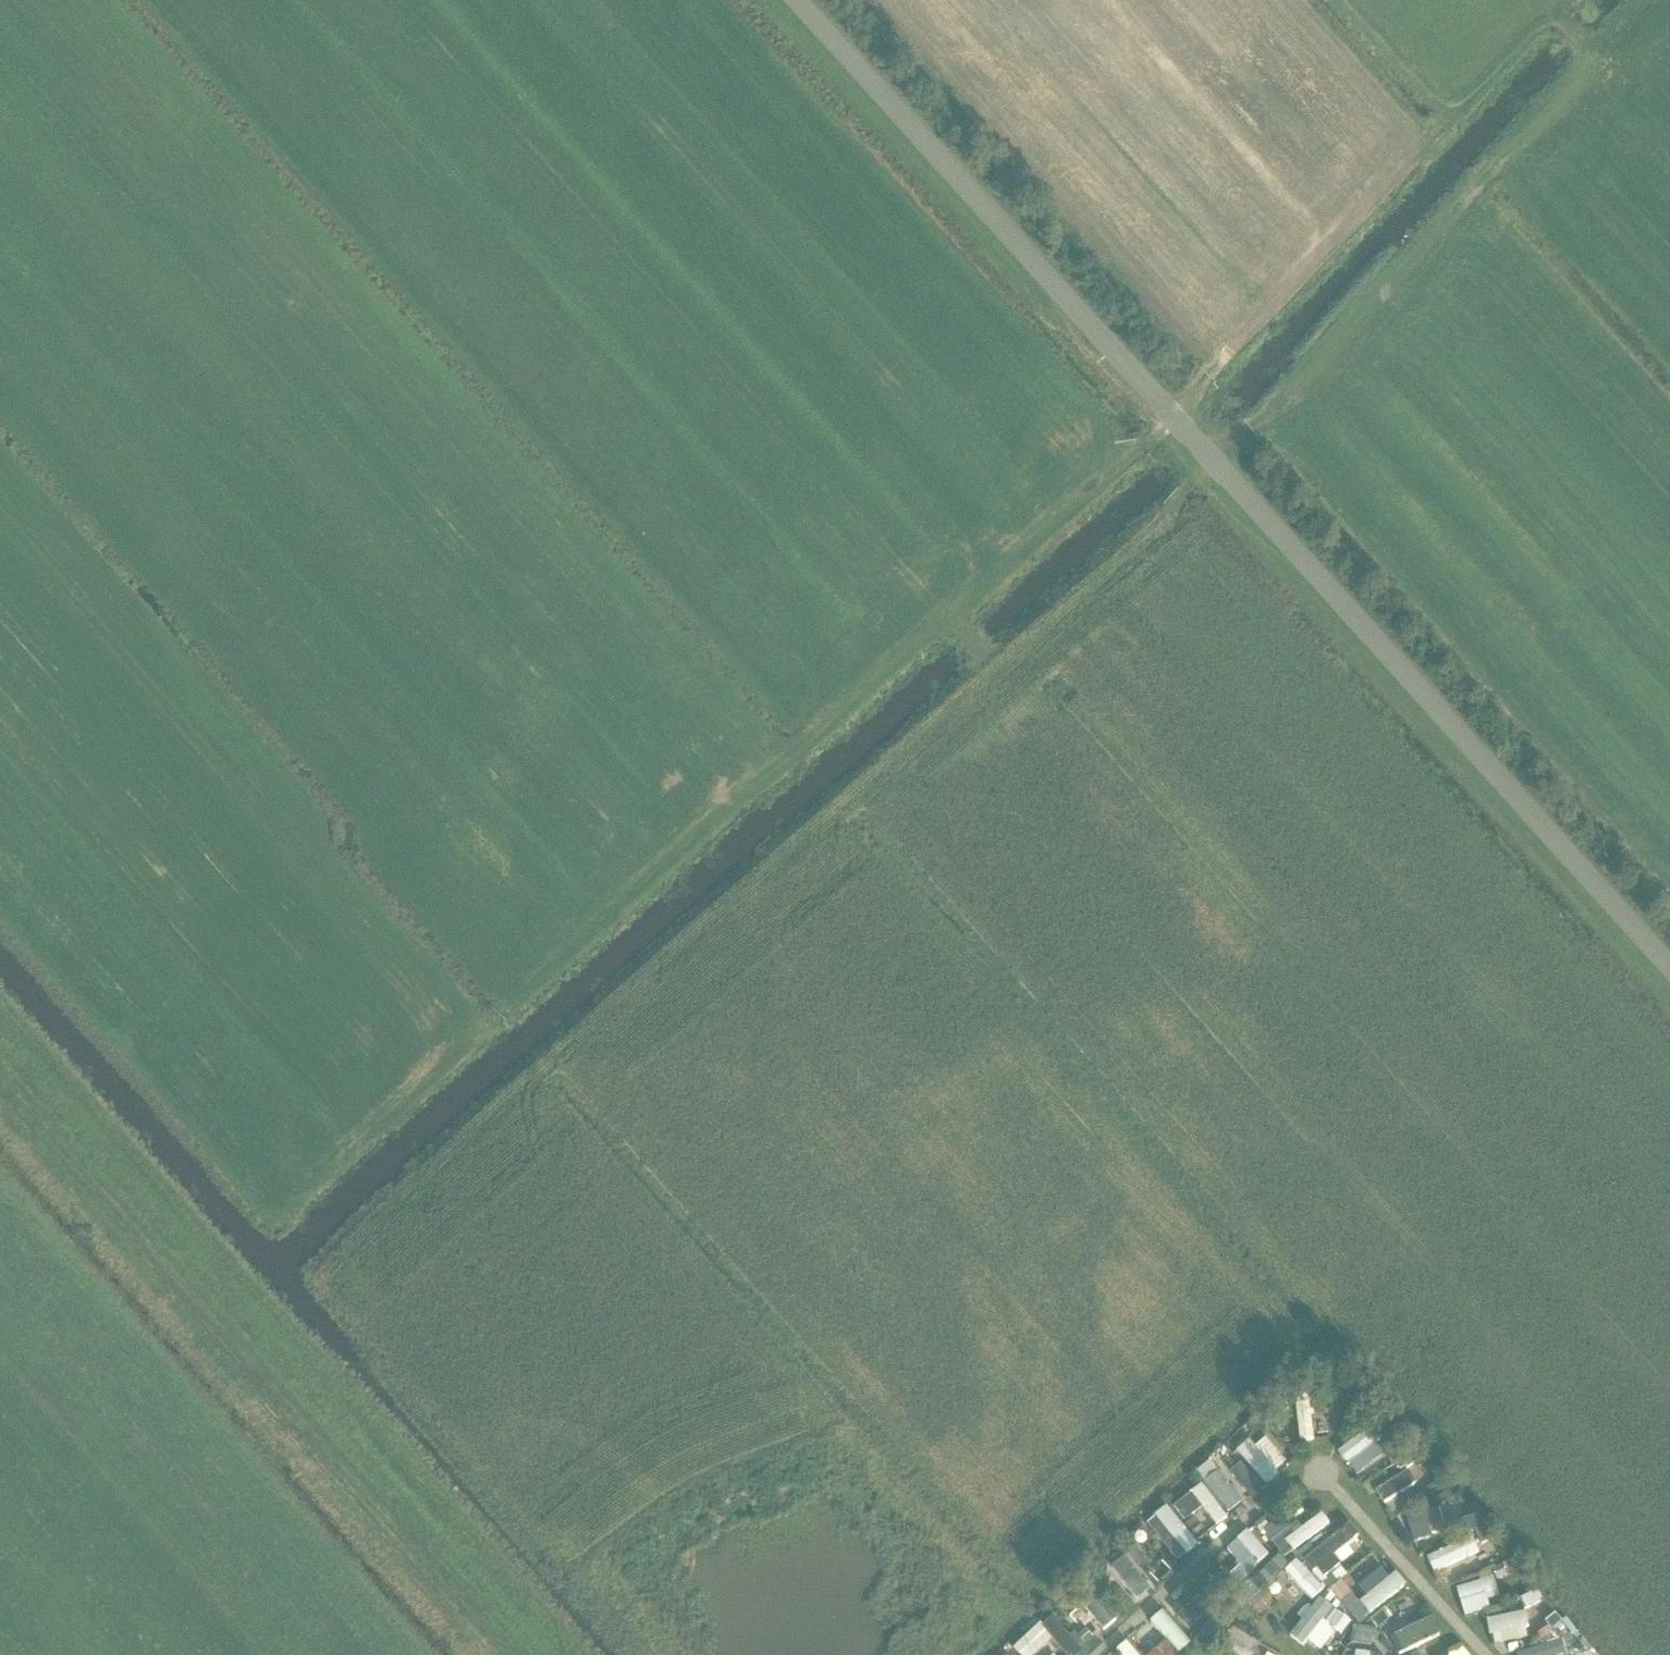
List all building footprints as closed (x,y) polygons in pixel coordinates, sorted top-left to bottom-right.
[(1388,1448),(1365,1423),(1335,1450),(1358,1475),(1388,1448)] [(1262,1433),(1251,1442),(1246,1436),(1233,1446),(1261,1480),(1285,1460),(1262,1433)] [(1203,1473),(1225,1506),(1237,1499),(1214,1465),(1203,1473)] [(1403,1497),(1398,1475),(1374,1480),(1380,1502),(1403,1497)] [(1216,1526),(1227,1517),(1199,1480),(1187,1489),(1216,1526)] [(1163,1505),(1144,1523),(1158,1537),(1162,1533),(1180,1551),(1195,1537),(1163,1505)] [(1436,1505),(1404,1512),(1407,1525),(1438,1518),(1436,1505)] [(1319,1510),(1283,1535),(1293,1549),(1329,1524),(1319,1510)] [(1223,1550),(1236,1560),(1227,1571),(1240,1582),(1267,1549),(1241,1528),(1223,1550)] [(1468,1533),(1427,1554),(1437,1572),(1478,1551),(1468,1533)] [(1107,1563),(1135,1600),(1150,1589),(1122,1552),(1107,1563)] [(1292,1555),(1284,1562),(1275,1552),(1253,1573),(1263,1584),(1279,1569),(1310,1601),(1324,1588),(1292,1555)] [(1376,1601),(1404,1586),(1392,1563),(1364,1577),(1376,1601)] [(1460,1604),(1496,1593),(1489,1573),(1453,1585),(1460,1604)] [(1513,1596),(1522,1612),(1543,1601),(1535,1585),(1513,1596)] [(1091,1589),(1077,1600),(1099,1627),(1113,1616),(1091,1589)] [(1259,1616),(1276,1604),(1266,1590),(1249,1602),(1259,1616)] [(1327,1590),(1292,1637),(1312,1652),(1330,1628),(1338,1634),(1350,1618),(1334,1606),(1339,1600),(1327,1590)] [(1189,1600),(1175,1608),(1187,1629),(1201,1620),(1189,1600)] [(1520,1606),(1484,1616),(1492,1647),(1529,1636),(1520,1606)] [(1562,1638),(1570,1631),(1554,1611),(1536,1626),(1543,1635),(1553,1627),(1562,1638)] [(1398,1651),(1438,1632),(1429,1613),(1389,1632),(1398,1651)] [(1019,1654),(1024,1654),(1050,1637),(1038,1620),(1009,1641),(1019,1654)] [(1208,1626),(1204,1640),(1219,1644),(1222,1630),(1208,1626)] [(1562,1651),(1560,1639),(1514,1649),(1516,1654),(1541,1654),(1562,1651)] [(1223,1653),(1229,1654),(1248,1654),(1250,1650),(1227,1642),(1223,1653)] [(1446,1648),(1448,1654),(1469,1654),(1467,1643),(1446,1648)]
